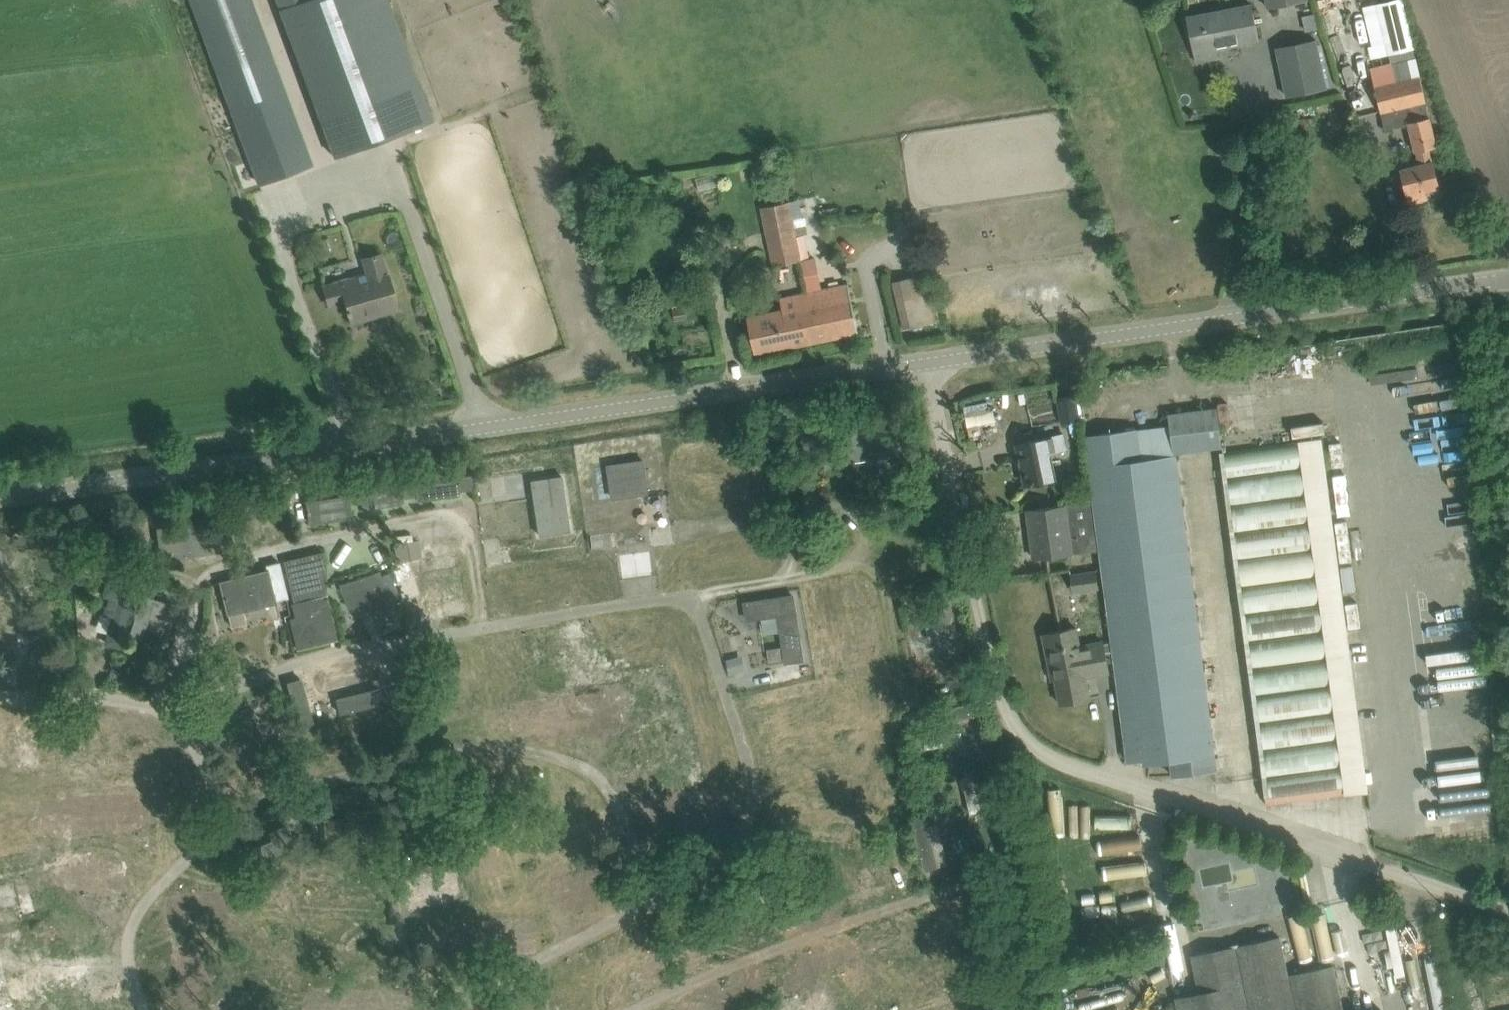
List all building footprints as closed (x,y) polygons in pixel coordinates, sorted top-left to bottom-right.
[(259,184),(287,173),(277,148),(301,139),(249,0),(191,0),(259,184)] [(335,156),(432,120),(387,0),(276,0),(335,156)] [(1269,8),(1308,0),(1267,0),(1269,8)] [(1405,183),(1409,203),(1428,198),(1426,190),(1439,187),(1434,167),(1430,148),(1437,146),(1402,0),(1393,0),(1364,7),(1373,49),(1388,46),(1392,63),(1371,68),(1381,112),(1405,106),(1415,151),(1417,151),(1420,164),(1401,169),(1405,183)] [(1187,17),(1189,28),(1194,49),(1217,44),(1218,47),(1260,39),(1252,3),(1187,17)] [(1315,12),(1302,15),(1305,31),(1306,30),(1318,28),(1315,12)] [(1305,71),(1283,75),(1288,97),(1327,88),(1316,39),(1299,43),(1305,71)] [(801,261),(797,237),(791,203),(763,208),(773,266),(801,261)] [(330,306),(345,301),(352,322),(398,309),(387,271),(386,271),(378,250),(361,257),(367,274),(324,286),(330,306)] [(893,282),(899,310),(904,329),(938,321),(925,262),(912,264),(914,277),(893,282)] [(810,312),(802,314),(809,344),(858,333),(847,284),(806,292),(810,312)] [(782,309),(747,317),(751,335),(755,355),(809,344),(802,314),(810,312),(806,292),(780,298),(782,309)] [(683,309),(672,311),(674,321),(685,319),(683,309)] [(1058,398),(1062,418),(1062,421),(1079,418),(1075,395),(1058,398)] [(1169,414),(1172,438),(1174,450),(1222,444),(1220,432),(1220,427),(1217,407),(1169,414)] [(839,428),(844,461),(851,460),(851,458),(897,451),(893,420),(839,428)] [(1112,643),(1115,662),(1127,761),(1143,759),(1144,763),(1171,760),(1173,776),(1215,771),(1212,749),(1174,455),(1141,459),(1138,429),(1085,436),(1087,456),(1093,500),(1100,548),(1112,643)] [(1049,452),(1056,450),(1069,447),(1066,434),(1017,444),(1025,484),(1055,478),(1049,452)] [(1221,452),(1264,784),(1267,804),(1368,791),(1322,439),(1221,452)] [(643,460),(609,464),(613,497),(648,492),(643,460)] [(425,483),(417,484),(419,500),(460,494),(460,490),(475,488),(473,473),(459,475),(459,478),(446,480),(445,470),(423,473),(425,483)] [(532,481),(539,535),(570,531),(563,477),(532,481)] [(360,491),(363,508),(403,502),(402,497),(417,494),(415,482),(360,491)] [(308,499),(311,520),(351,515),(349,494),(308,499)] [(1033,557),(1100,548),(1093,500),(1065,504),(1065,505),(1027,510),(1033,557)] [(160,524),(165,562),(175,561),(175,556),(220,550),(216,517),(160,524)] [(417,555),(422,554),(419,539),(394,543),(396,558),(417,555)] [(285,556),(295,598),(288,600),(299,647),(332,639),(320,588),(325,587),(317,549),(285,556)] [(458,552),(415,560),(417,573),(461,566),(458,552)] [(223,581),(219,581),(228,613),(231,612),(276,601),(288,597),(280,562),(267,565),(268,569),(223,581)] [(1070,573),(1072,592),(1099,589),(1097,570),(1070,573)] [(342,584),(340,585),(348,606),(350,606),(367,600),(372,615),(373,614),(392,608),(379,571),(342,584)] [(103,594),(116,597),(113,607),(106,605),(103,614),(111,616),(104,643),(119,647),(134,588),(107,580),(103,594)] [(422,606),(416,607),(418,621),(462,614),(459,600),(433,604),(431,589),(420,591),(422,606)] [(746,598),(749,618),(782,614),(789,658),(806,656),(796,590),(746,598)] [(131,632),(142,635),(150,611),(179,620),(183,604),(144,592),(131,632)] [(938,599),(920,602),(922,617),(925,617),(929,640),(958,636),(952,604),(939,606),(938,599)] [(1107,664),(1115,662),(1112,643),(1104,645),(1103,642),(1080,646),(1077,628),(1064,631),(1044,634),(1050,667),(1054,666),(1061,704),(1090,699),(1086,678),(1109,674),(1107,664)] [(742,671),(738,656),(726,660),(730,675),(742,671)] [(301,679),(287,683),(299,725),(312,722),(301,679)] [(379,689),(336,699),(340,713),(383,702),(379,689)] [(974,703),(933,711),(936,724),(976,715),(974,703)] [(924,736),(925,749),(963,744),(962,731),(924,736)] [(986,771),(962,776),(971,814),(994,809),(986,771)] [(916,781),(918,792),(927,791),(925,779),(916,781)] [(1491,810),(1447,810),(1447,816),(1447,828),(1490,828),(1491,810)] [(927,815),(908,820),(910,830),(914,830),(924,870),(928,869),(948,864),(938,822),(930,824),(927,815)] [(241,850),(247,864),(297,843),(288,821),(271,829),(274,836),(241,850)] [(1082,881),(1068,884),(1080,932),(1094,929),(1082,881)] [(1179,1009),(1343,1009),(1333,966),(1288,975),(1279,937),(1241,945),(1241,947),(1231,949),(1231,947),(1192,955),(1200,993),(1176,998),(1179,1009)] [(0,949),(0,983),(14,977),(2,948),(0,949)] [(1431,984),(1432,1002),(1440,1001),(1438,960),(1425,960),(1426,984),(1431,984)] [(1079,1009),(1108,1009),(1107,1005),(1129,1000),(1123,975),(1074,986),(1079,1009)] [(3,1002),(5,1009),(59,1009),(54,990),(3,1002)] [(946,1009),(977,1009),(963,995),(946,1009)]
